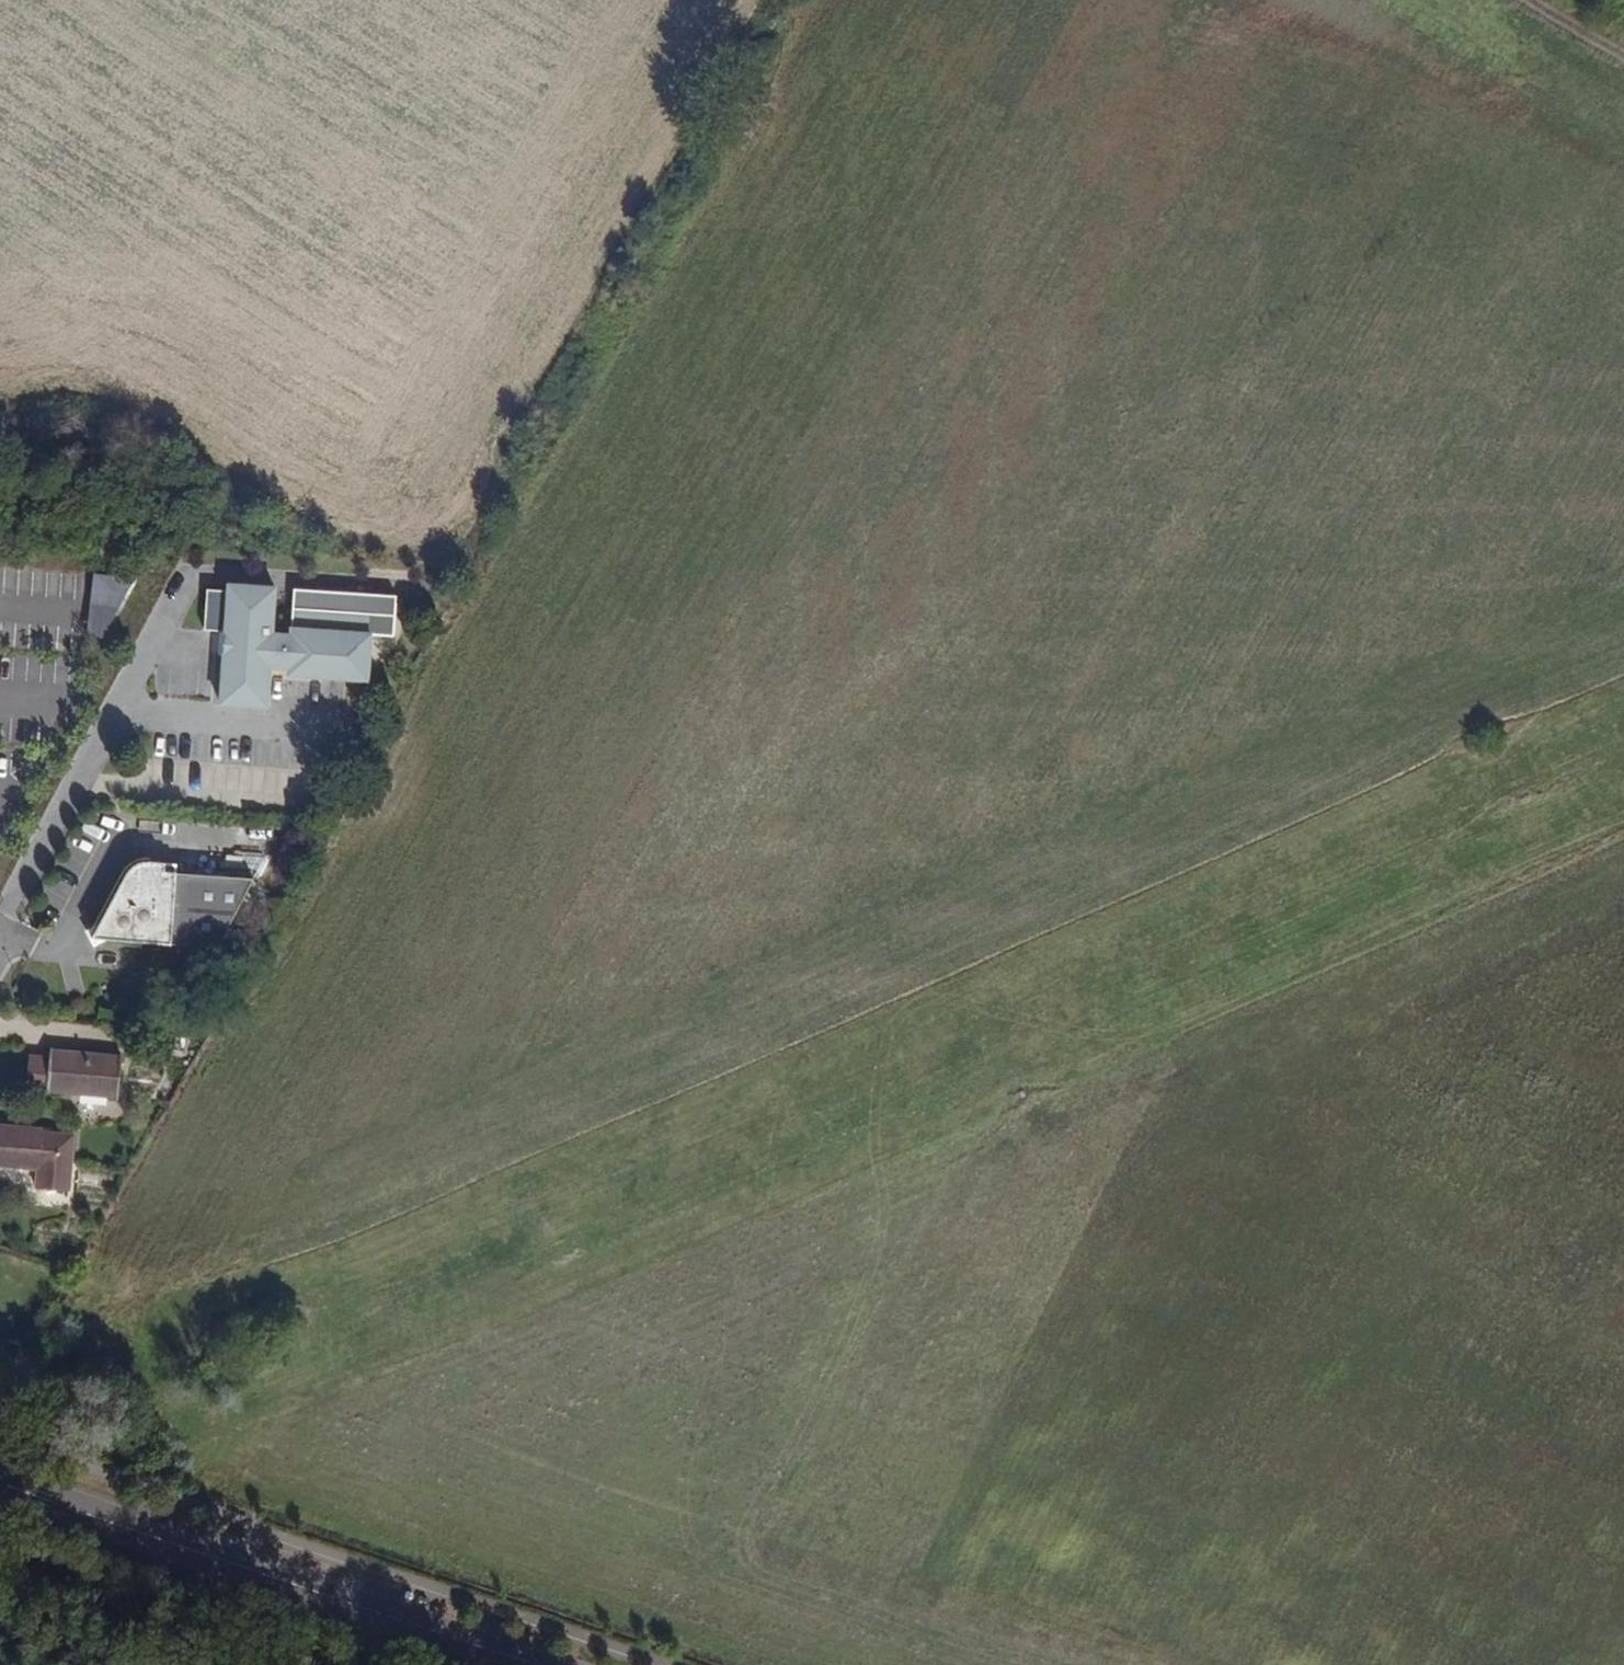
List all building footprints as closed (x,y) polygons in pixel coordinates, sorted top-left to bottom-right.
[(102,621),(118,621),(143,560),(105,559),(102,621)] [(293,590),(293,571),(244,569),(244,574),(223,573),(221,615),(241,615),(236,690),(286,691),(288,651),(304,651),(305,659),(339,660),(379,660),(380,619),(405,620),(407,576),(387,576),(312,573),(311,590),(293,590)] [(230,847),(227,864),(258,870),(261,853),(230,847)] [(185,866),(190,856),(143,854),(104,933),(224,945),(260,878),(185,866)] [(43,1052),(41,1089),(139,1096),(142,1051),(66,1044),(66,1053),(43,1052)] [(66,1136),(0,1132),(0,1177),(43,1179),(53,1179),(51,1198),(87,1201),(91,1148),(65,1146),(66,1136)]
